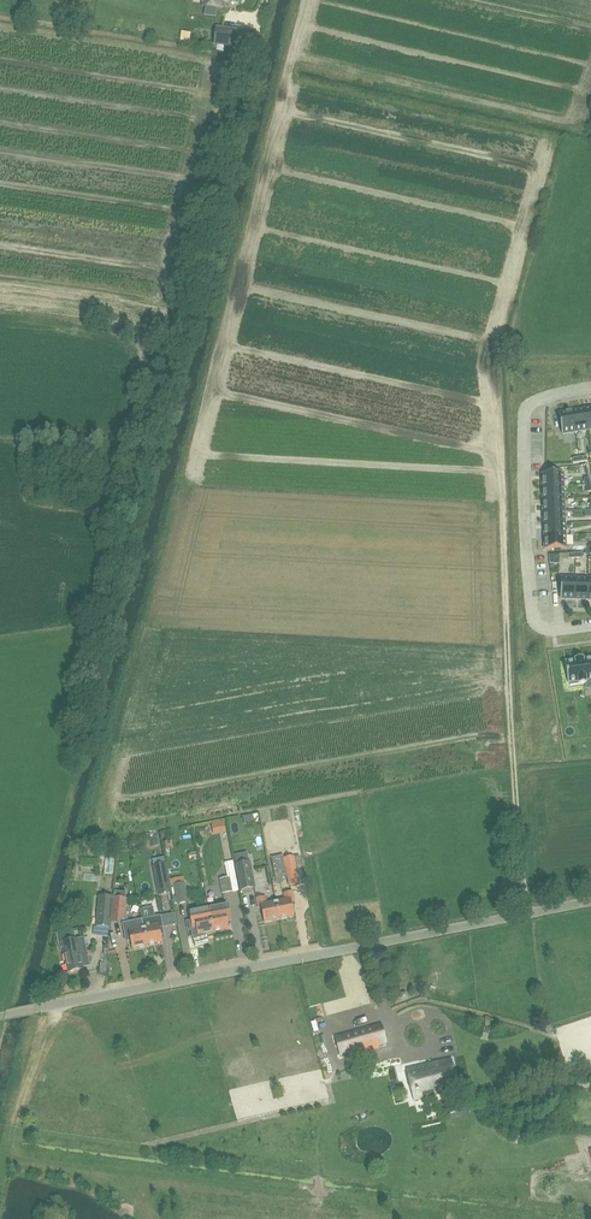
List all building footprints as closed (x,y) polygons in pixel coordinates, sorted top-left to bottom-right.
[(201,5),(204,5),(203,15),(215,16),(216,7),(219,7),(220,0),(202,0),(201,5)] [(258,32),(216,26),(213,45),(255,51),(258,32)] [(546,324),(544,342),(556,344),(558,326),(546,324)] [(558,326),(556,344),(568,345),(570,327),(558,326)] [(570,327),(568,345),(581,346),(583,329),(570,327)] [(581,346),(590,347),(590,330),(583,329),(581,346)] [(584,408),(571,410),(575,432),(587,430),(584,408)] [(571,410),(559,412),(562,434),(575,432),(571,410)] [(563,473),(541,474),(542,486),(564,486),(563,473)] [(564,486),(542,486),(542,499),(564,498),(564,486)] [(564,498),(542,499),(543,511),(565,510),(564,498)] [(565,510),(543,511),(543,524),(565,523),(565,510)] [(565,523),(543,524),(544,536),(566,535),(565,523)] [(566,535),(544,536),(544,549),(566,548),(566,535)] [(574,577),(561,577),(561,599),(574,599),(574,577)] [(588,578),(574,577),(574,599),(587,600),(588,578)] [(583,659),(583,657),(575,658),(576,660),(565,662),(568,682),(570,682),(570,685),(587,683),(586,680),(590,679),(590,658),(583,659)] [(253,814),(244,816),(246,824),(254,822),(253,814)] [(157,835),(149,837),(151,846),(159,845),(157,835)] [(102,849),(98,867),(109,869),(113,851),(102,849)] [(298,883),(304,882),(299,855),(283,858),(283,855),(271,857),(276,883),(283,882),(282,877),(287,876),(288,885),(298,883)] [(255,887),(250,860),(235,863),(240,890),(255,887)] [(152,866),(158,895),(172,893),(166,863),(152,866)] [(100,870),(99,879),(105,880),(107,871),(100,870)] [(229,877),(220,879),(222,893),(232,892),(229,877)] [(183,882),(173,884),(177,905),(188,902),(184,882),(183,882)] [(284,900),(275,902),(279,919),(294,917),(291,902),(294,901),(292,891),(283,892),(284,900)] [(98,896),(96,926),(109,927),(110,928),(111,928),(113,898),(98,896)] [(266,904),(264,896),(256,898),(258,908),(261,908),(264,922),(279,919),(275,902),(266,904)] [(113,915),(113,922),(128,920),(125,905),(125,899),(115,898),(113,915)] [(226,904),(208,907),(213,932),(228,929),(225,915),(228,914),(226,904)] [(191,921),(187,922),(188,929),(190,928),(195,946),(207,943),(205,934),(213,932),(208,907),(189,911),(191,921)] [(149,909),(140,911),(142,920),(143,928),(147,945),(162,942),(160,936),(159,928),(162,927),(161,925),(160,917),(155,918),(154,913),(153,908),(149,909)] [(132,922),(124,924),(127,942),(130,942),(131,948),(147,945),(143,928),(142,920),(132,922)] [(74,930),(56,933),(59,949),(63,948),(68,972),(83,969),(83,967),(90,966),(84,937),(77,938),(78,939),(76,940),(74,930)] [(318,1018),(327,1010),(323,1006),(314,1014),(318,1018)] [(380,1021),(335,1034),(341,1054),(349,1052),(350,1056),(379,1047),(378,1043),(386,1041),(380,1021)] [(377,1056),(392,1052),(391,1045),(375,1050),(377,1056)] [(448,1113),(455,1111),(450,1090),(458,1088),(451,1059),(407,1069),(414,1100),(442,1092),(443,1098),(444,1098),(448,1113)] [(404,1066),(396,1066),(396,1076),(404,1077),(404,1066)]
